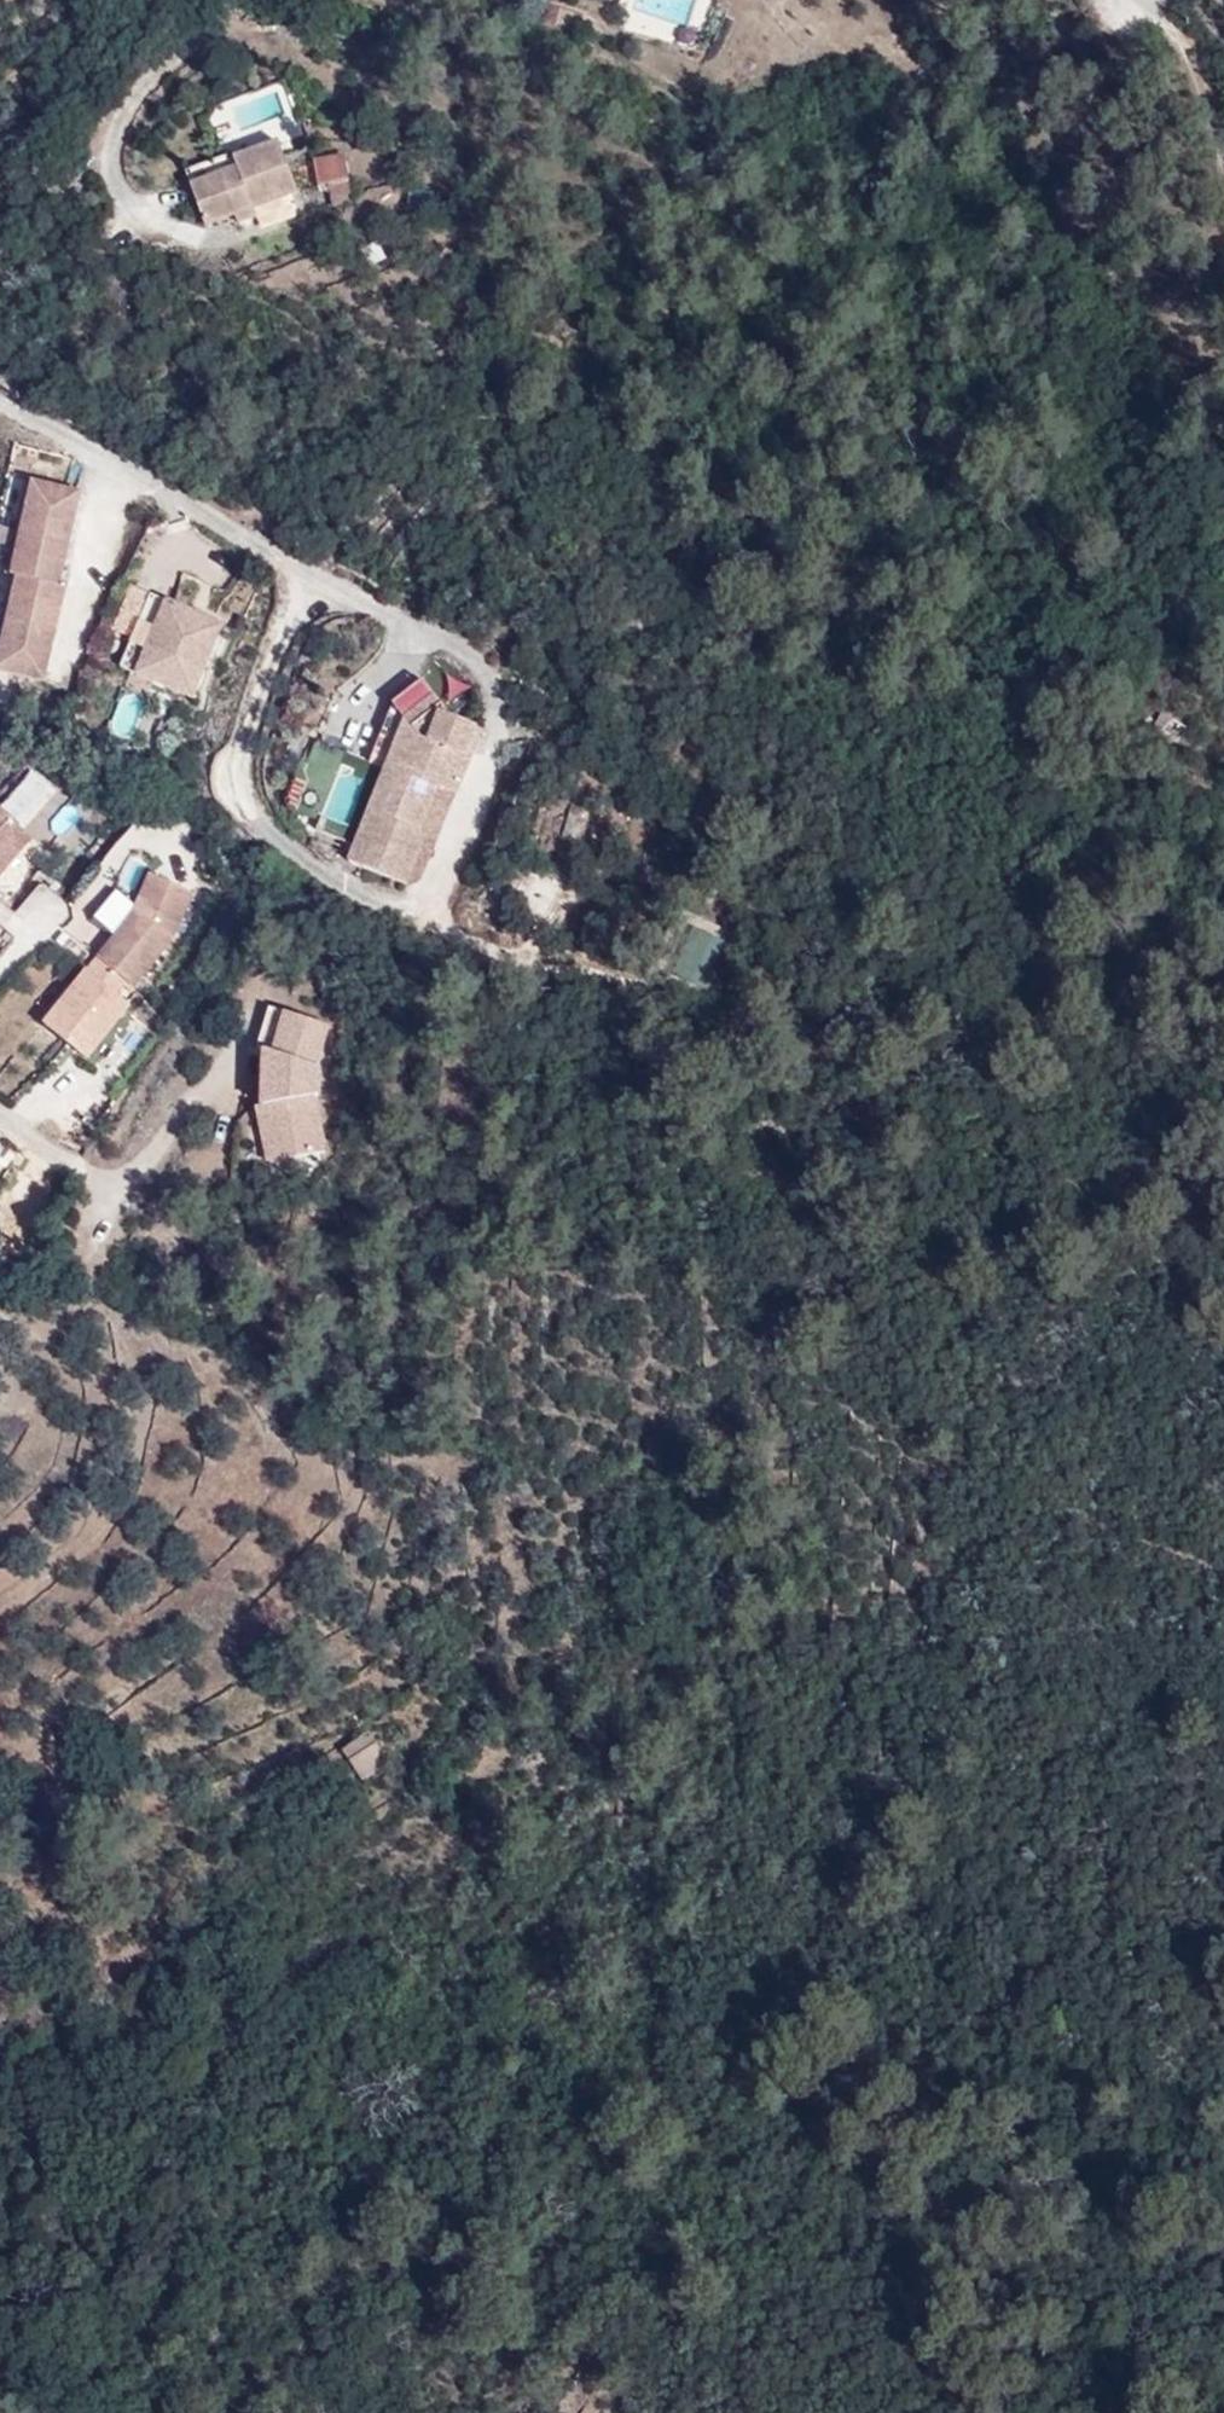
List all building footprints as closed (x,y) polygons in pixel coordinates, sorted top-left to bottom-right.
[(237,172),(191,187),(206,231),(302,199),(282,142),(232,159),(237,172)] [(346,157),(315,161),(318,187),(349,183),(346,157)] [(9,578),(16,583),(0,641),(0,669),(44,681),(69,590),(64,587),(84,494),(30,482),(9,578)] [(223,623),(151,594),(121,666),(193,696),(223,623)] [(458,795),(483,731),(449,717),(424,682),(394,704),(404,718),(347,862),(408,886),(428,835),(422,833),(440,788),(458,795)] [(420,891),(458,795),(440,788),(422,833),(428,835),(408,886),(420,891)] [(11,796),(0,809),(0,811),(23,830),(34,816),(11,796)] [(32,838),(23,830),(0,811),(0,876),(32,838)] [(192,893),(150,875),(133,914),(98,957),(126,980),(134,986),(173,938),(192,893)] [(126,980),(98,957),(87,970),(116,993),(126,980)] [(116,993),(87,970),(44,1025),(87,1059),(130,1005),(116,993)] [(328,1025),(269,1008),(257,1048),(266,1051),(278,1055),(277,1078),(264,1078),(263,1106),(279,1103),(285,1129),(275,1131),(281,1160),(324,1151),(313,1096),(318,1095),(320,1068),(316,1066),(328,1025)] [(278,1055),(266,1051),(264,1078),(277,1078),(278,1055)] [(281,1160),(275,1131),(285,1129),(279,1103),(263,1106),(258,1107),(270,1163),(281,1160)] [(358,1776),(389,1759),(372,1727),(341,1744),(358,1776)]
